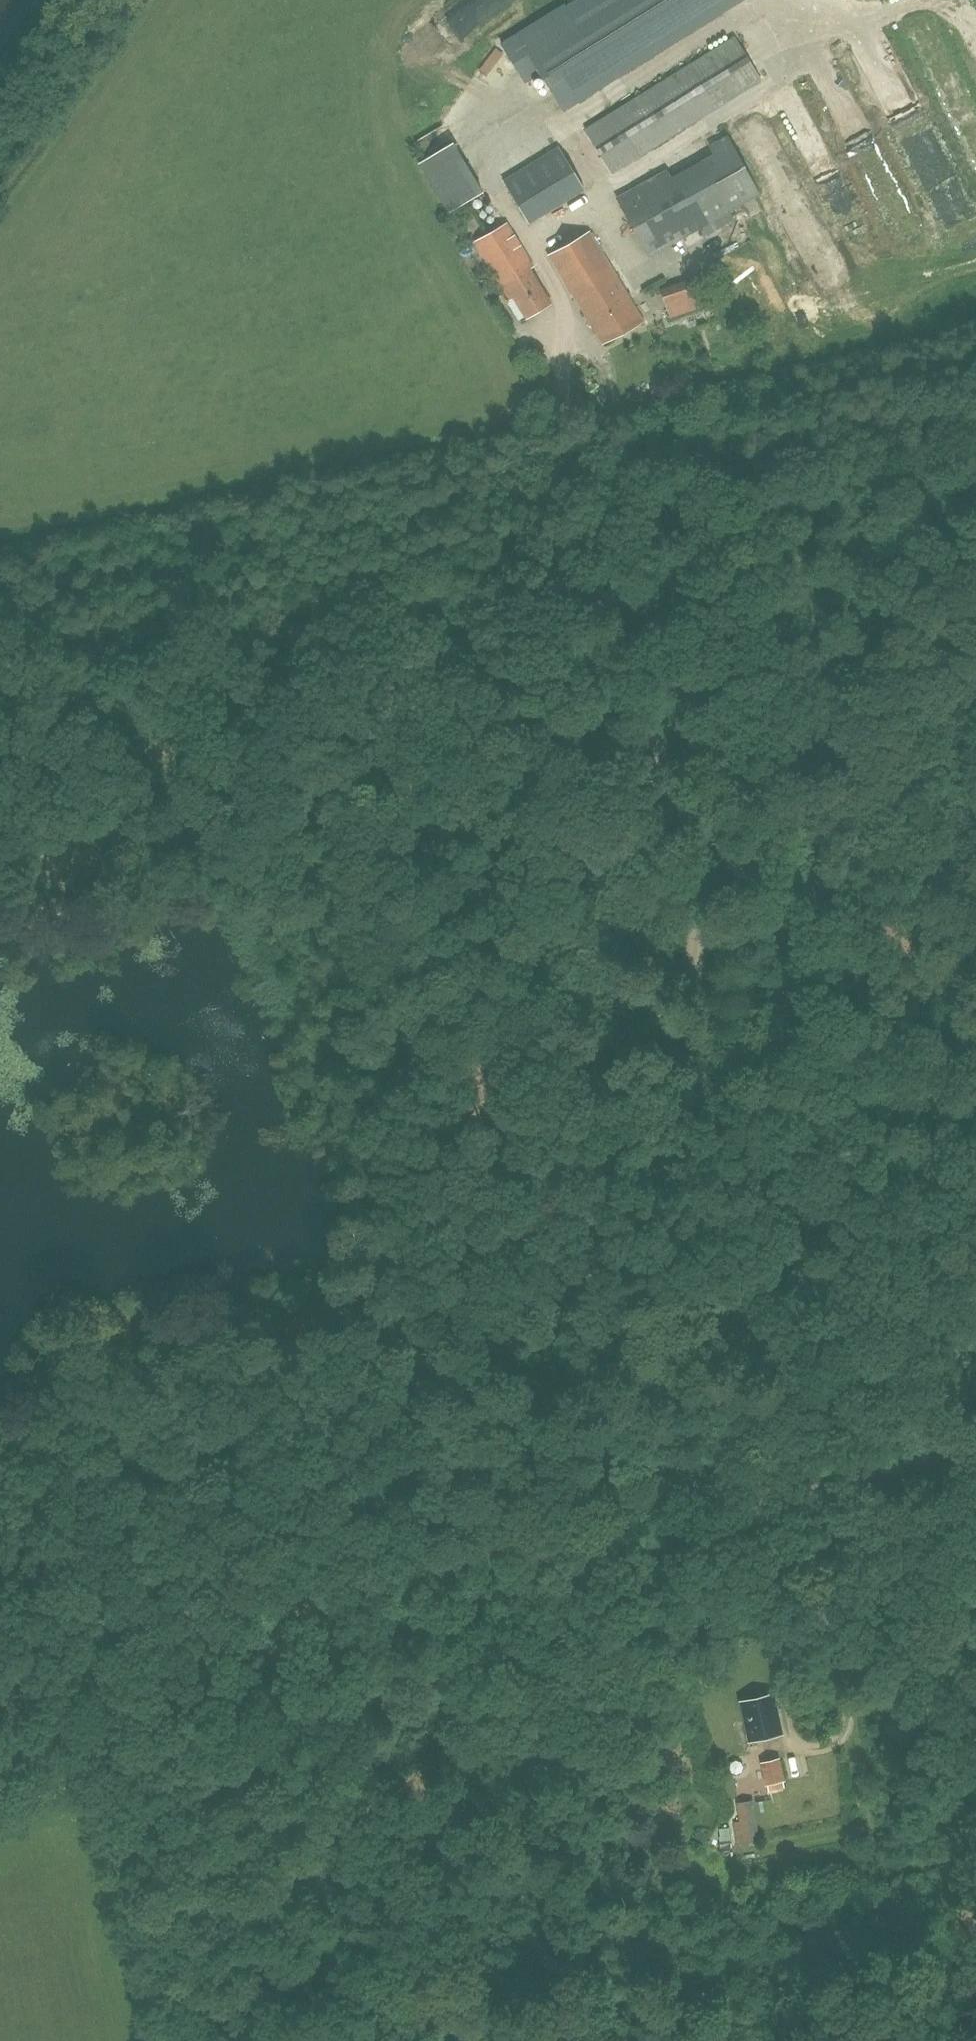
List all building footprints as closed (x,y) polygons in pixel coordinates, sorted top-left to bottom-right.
[(734,38),(703,58),(586,131),(613,173),(761,81),(734,38)] [(649,256),(702,227),(760,195),(728,137),(710,147),(714,154),(671,178),(667,171),(617,198),(649,256)] [(452,212),(487,195),(461,142),(426,160),(452,212)] [(528,222),(583,188),(558,147),(503,181),(528,222)] [(527,317),(550,303),(532,273),(536,271),(507,223),(475,242),(509,297),(513,295),(527,317)] [(602,342),(642,320),(588,232),(549,256),(602,342)] [(726,249),(729,257),(755,245),(751,237),(726,249)] [(668,297),(676,320),(721,304),(713,281),(668,297)] [(750,1737),(779,1731),(771,1696),(742,1702),(750,1737)] [(765,1785),(766,1785),(785,1781),(780,1759),(761,1763),(765,1785)] [(762,1802),(746,1802),(747,1825),(764,1824),(762,1802)]
